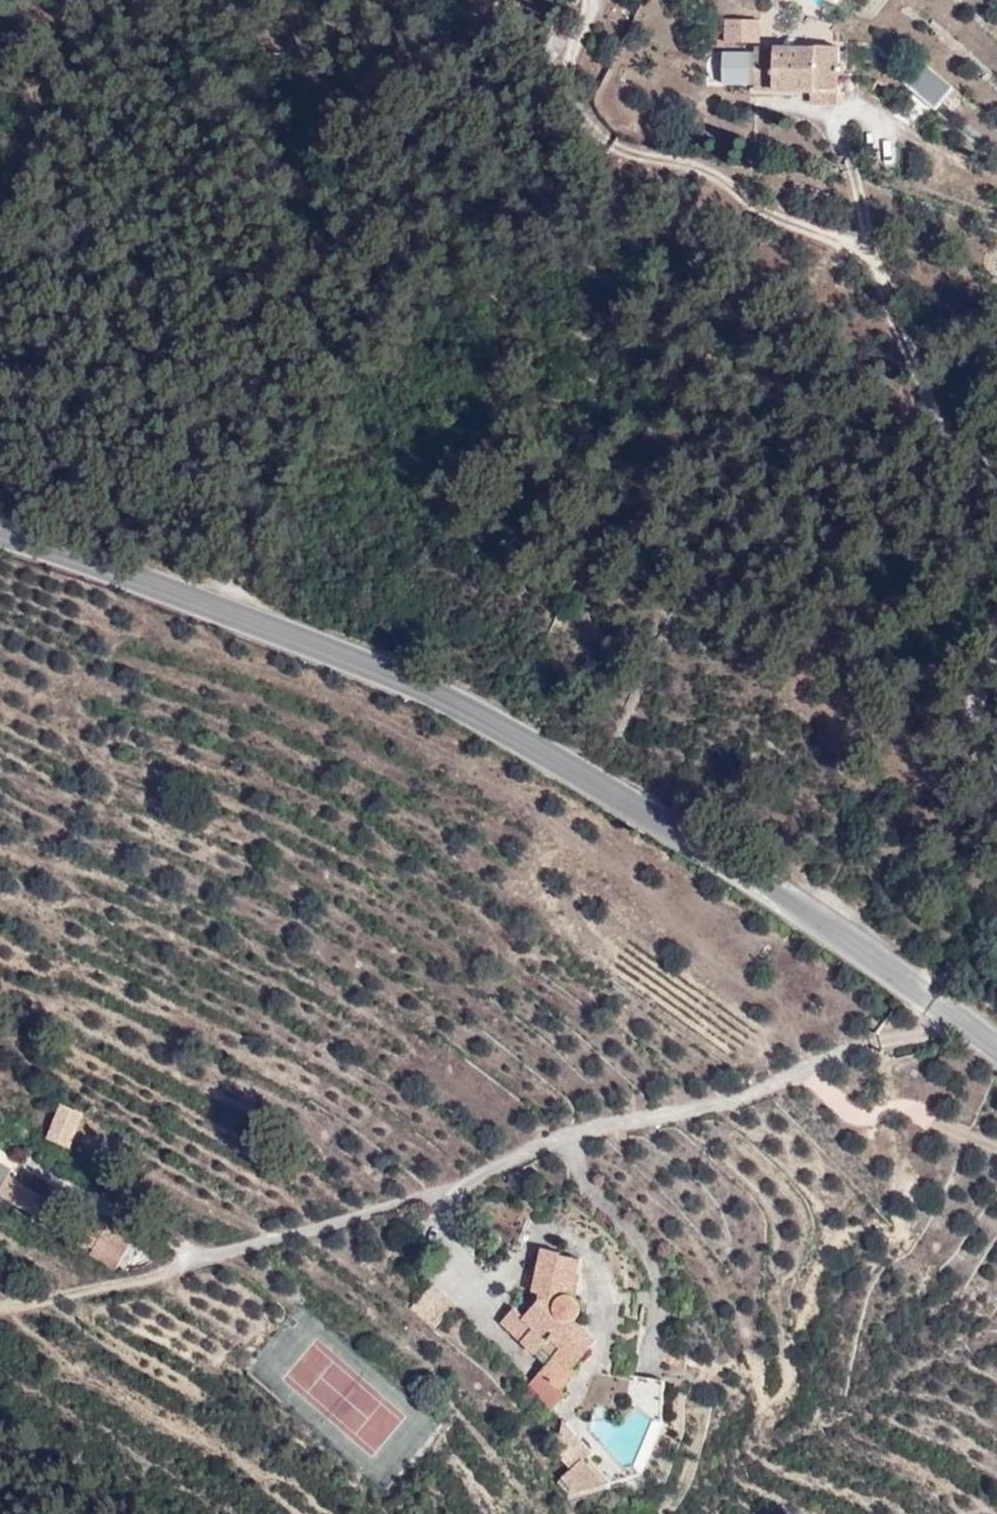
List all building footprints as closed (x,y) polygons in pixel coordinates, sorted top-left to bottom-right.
[(727,19),(727,41),(745,41),(745,19),(727,19)] [(761,42),(761,19),(745,19),(745,41),(761,42)] [(778,47),(757,47),(757,88),(815,88),(840,88),(840,72),(847,72),(847,63),(840,63),(841,43),(819,43),(818,47),(778,47)] [(721,47),(721,83),(749,83),(749,47),(721,47)] [(954,87),(923,58),(902,82),(938,107),(954,87)] [(815,103),(840,102),(840,88),(815,88),(815,103)] [(114,1267),(131,1242),(106,1225),(89,1250),(114,1267)] [(581,1254),(540,1245),(532,1288),(540,1296),(526,1314),(514,1306),(502,1319),(532,1353),(543,1346),(551,1357),(527,1386),(550,1408),(569,1395),(561,1389),(597,1337),(577,1318),(581,1254)] [(568,1499),(602,1482),(590,1457),(556,1474),(568,1499)]
